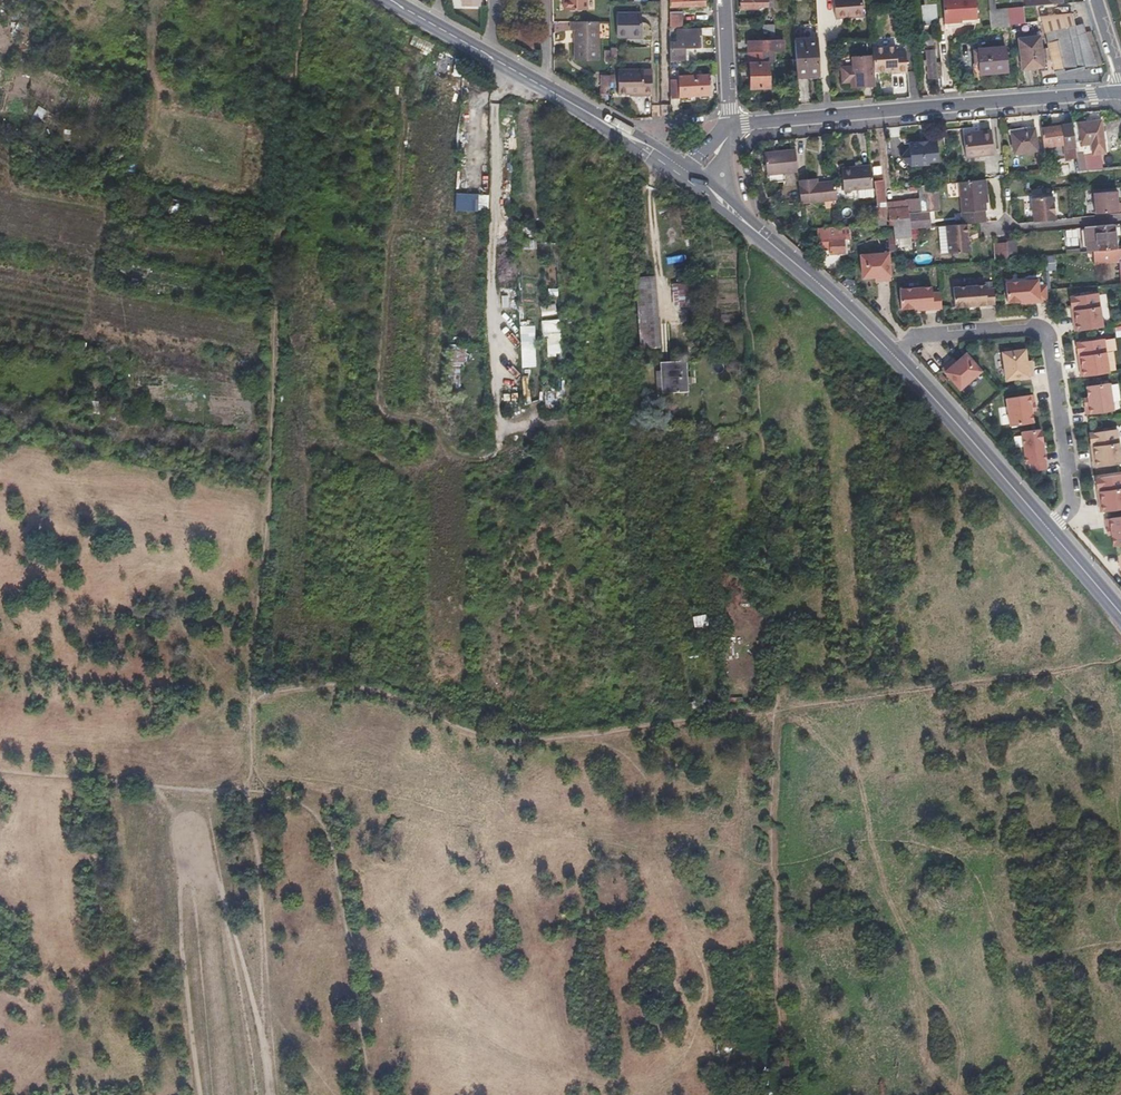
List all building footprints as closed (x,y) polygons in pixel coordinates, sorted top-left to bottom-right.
[(565,2),(566,8),(588,8),(588,0),(565,0),(565,2)] [(854,19),(852,0),(833,0),(835,20),(854,19)] [(854,19),(863,18),(861,0),(852,0),(854,19)] [(970,18),(977,18),(976,0),(942,0),(944,18),(962,17),(962,19),(970,18)] [(995,0),(989,0),(991,26),(1010,25),(1008,7),(996,9),(995,0)] [(936,4),(928,5),(921,5),(923,23),(937,22),(936,4)] [(677,28),(680,28),(680,11),(670,12),(670,28),(677,28)] [(645,14),(620,12),(619,36),(629,36),(643,37),(645,14)] [(1084,68),(1097,65),(1087,32),(1079,34),(1074,13),(1044,19),(1054,70),(1065,68),(1066,70),(1083,66),(1084,68)] [(572,29),(574,29),(576,29),(576,59),(599,59),(599,21),(571,21),(572,29)] [(671,61),(679,61),(690,60),(689,51),(686,51),(686,47),(700,47),(700,40),(703,40),(702,27),(680,28),(677,28),(677,41),(671,41),(671,61)] [(1087,32),(1097,65),(1102,64),(1092,31),(1087,32)] [(926,50),(925,50),(924,50),(927,77),(935,77),(934,66),(932,33),(925,33),(926,50)] [(1018,38),(1020,54),(1022,69),(1042,66),(1039,36),(1018,38)] [(748,52),(777,52),(785,51),(784,39),(747,41),(748,52)] [(795,42),(796,60),(797,78),(820,76),(818,40),(795,42)] [(972,50),(973,55),(973,60),(978,60),(979,73),(1006,71),(1005,47),(972,50)] [(894,57),(893,51),(870,53),(870,60),(872,76),(881,75),(895,74),(895,77),(905,77),(903,56),(894,57)] [(777,62),(777,52),(748,52),(748,63),(750,63),(751,88),(770,87),(768,62),(777,62)] [(853,71),(847,71),(841,71),(842,86),(851,85),(851,92),(873,90),(872,76),(870,60),(852,61),(853,71)] [(679,61),(671,61),(671,75),(679,75),(679,61)] [(633,92),(634,92),(646,92),(646,95),(653,95),(653,70),(621,70),(621,92),(633,92)] [(600,91),(616,91),(616,73),(600,73),(600,91)] [(680,96),(694,95),(709,94),(708,74),(679,75),(680,96)] [(1091,143),(1092,148),(1092,153),(1105,152),(1102,136),(1101,121),(1077,124),(1080,145),(1091,143)] [(1076,154),(1071,124),(1041,128),(1043,147),(1063,144),(1065,158),(1065,159),(1076,157),(1076,154)] [(1011,132),(1012,143),(1014,153),(1036,151),(1033,129),(1011,132)] [(973,134),(962,135),(965,157),(992,154),(990,130),(979,131),(979,133),(973,134)] [(909,147),(902,154),(909,161),(910,166),(928,164),(928,162),(937,161),(936,140),(926,141),(926,142),(918,143),(918,142),(908,143),(909,147)] [(1065,158),(1063,144),(1043,147),(1044,153),(1044,155),(1045,161),(1065,158)] [(795,150),(779,151),(764,152),(765,174),(797,172),(795,150)] [(1047,174),(1045,163),(1045,161),(1044,155),(1044,153),(1036,154),(1038,175),(1047,174)] [(1078,171),(1081,171),(1085,171),(1082,153),(1076,154),(1076,157),(1078,171)] [(899,157),(900,157),(910,166),(909,161),(902,154),(899,157)] [(870,165),(870,168),(879,167),(878,158),(870,159),(870,165)] [(858,167),(854,167),(851,168),(851,167),(840,168),(843,191),(872,188),(871,177),(870,168),(870,165),(858,167)] [(883,202),(882,195),(880,176),(879,167),(870,168),(871,177),(873,176),(875,204),(873,204),(874,216),(884,214),(884,209),(883,208),(883,202)] [(836,201),(835,192),(834,183),(816,184),(816,179),(798,180),(799,203),(836,201)] [(985,194),(984,180),(958,182),(964,224),(966,224),(983,222),(982,210),(985,210),(984,203),(983,195),(985,194)] [(936,184),(928,185),(920,186),(921,197),(905,199),(906,207),(888,209),(889,219),(895,218),(896,225),(910,225),(909,213),(922,212),(921,205),(939,204),(938,193),(937,193),(936,184)] [(1095,214),(1120,211),(1120,203),(1118,203),(1117,191),(1093,193),(1095,214)] [(488,211),(489,194),(454,193),(454,210),(488,211)] [(1034,222),(1050,221),(1048,197),(1032,199),(1034,222)] [(883,202),(883,208),(884,209),(888,209),(906,207),(905,199),(883,202)] [(169,212),(173,213),(177,213),(179,201),(171,200),(169,212)] [(964,224),(947,226),(949,254),(970,252),(969,235),(967,235),(966,224),(964,224)] [(1093,252),(1108,250),(1116,250),(1113,225),(1085,227),(1087,252),(1093,252)] [(842,235),(850,235),(849,227),(816,229),(817,239),(828,239),(828,236),(842,235)] [(1065,230),(1067,246),(1079,245),(1077,229),(1065,230)] [(680,233),(671,234),(672,241),(661,242),(662,251),(682,249),(680,233)] [(828,239),(829,245),(830,254),(843,253),(842,235),(828,236),(828,239)] [(997,243),(999,260),(1009,259),(1007,243),(997,243)] [(1120,257),(1120,249),(1116,250),(1108,250),(1093,252),(1094,259),(1120,257)] [(685,254),(665,256),(666,264),(686,262),(685,254)] [(890,281),(888,254),(860,257),(862,280),(874,279),(881,278),(881,282),(890,281)] [(1055,255),(1045,255),(1045,270),(1055,270),(1055,255)] [(683,264),(667,263),(666,277),(682,278),(683,264)] [(654,278),(635,279),(640,349),(659,348),(654,278)] [(1038,280),(1006,284),(1008,303),(1021,302),(1027,301),(1027,304),(1049,301),(1047,286),(1038,286),(1038,280)] [(688,318),(698,318),(695,284),(671,285),(673,307),(678,307),(688,318)] [(995,304),(994,289),(986,290),(985,286),(953,288),(955,308),(995,304)] [(921,310),(942,308),(941,293),(932,293),(932,287),(899,290),(901,309),(914,308),(920,308),(921,310)] [(1098,293),(1070,297),(1072,308),(1074,307),(1075,313),(1072,314),(1075,331),(1103,327),(1098,293)] [(541,317),(557,314),(555,304),(539,307),(541,317)] [(561,320),(541,321),(542,339),(546,339),(546,355),(562,355),(561,320)] [(535,367),(535,326),(520,326),(520,368),(535,367)] [(1079,360),(1082,377),(1109,373),(1104,339),(1077,343),(1078,354),(1081,353),(1082,359),(1079,360)] [(448,367),(464,366),(464,346),(448,346),(448,367)] [(1027,362),(1026,350),(1003,353),(1007,381),(1033,377),(1032,368),(1028,369),(1027,362)] [(982,372),(966,354),(957,362),(952,367),(949,363),(943,369),(961,390),(982,372)] [(659,365),(660,380),(661,395),(688,394),(686,362),(659,365)] [(1110,383),(1087,387),(1088,399),(1089,405),(1085,406),(1087,415),(1114,411),(1110,383)] [(1035,404),(1034,395),(1007,399),(1011,427),(1034,424),(1032,412),(1031,405),(1035,404)] [(1041,430),(1022,432),(1027,465),(1031,464),(1032,472),(1047,470),(1041,430)] [(1091,445),(1094,444),(1095,450),(1092,451),(1095,468),(1120,464),(1120,454),(1117,430),(1089,435),(1091,445)] [(1096,479),(1098,490),(1101,490),(1102,495),(1099,496),(1102,513),(1120,510),(1120,476),(1096,479)] [(1107,520),(1108,529),(1112,528),(1114,535),(1115,547),(1120,546),(1120,518),(1107,520)] [(747,1068),(756,1066),(754,1055),(735,1059),(738,1070),(740,1069),(747,1068)] [(740,1069),(742,1082),(745,1094),(752,1093),(747,1068),(740,1069)] [(775,1090),(775,1084),(775,1078),(759,1081),(761,1093),(775,1090)]
